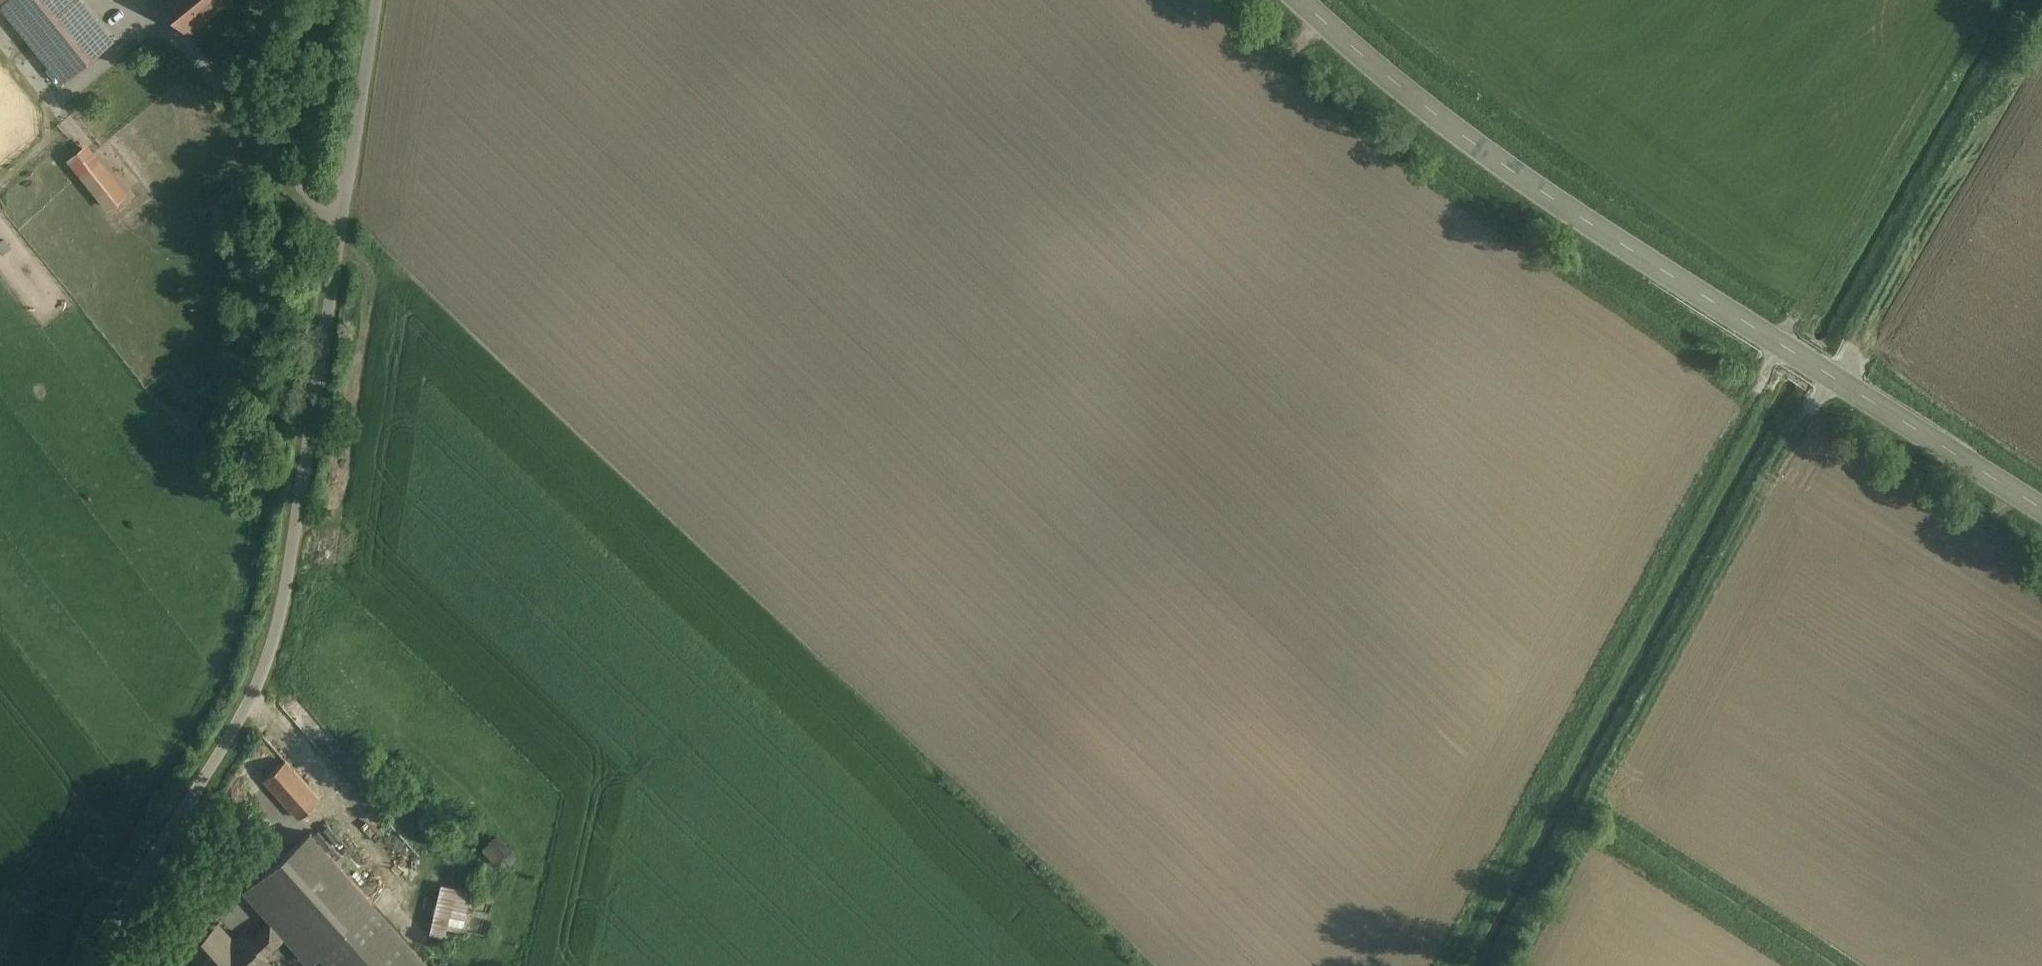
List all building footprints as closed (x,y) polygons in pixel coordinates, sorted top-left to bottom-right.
[(106,31),(80,0),(0,0),(0,3),(57,72),(106,31)] [(189,29),(224,0),(166,0),(189,29)] [(334,0),(313,0),(314,11),(335,10),(334,0)] [(293,762),(275,782),(308,812),(326,792),(293,762)] [(322,836),(265,891),(283,909),(296,923),(338,965),(449,965),(322,836)] [(440,882),(431,922),(460,929),(469,889),(440,882)] [(251,940),(265,956),(296,923),(283,909),(251,940)] [(191,948),(207,965),(264,965),(269,961),(265,956),(251,940),(245,933),(235,942),(219,924),(191,948)]
